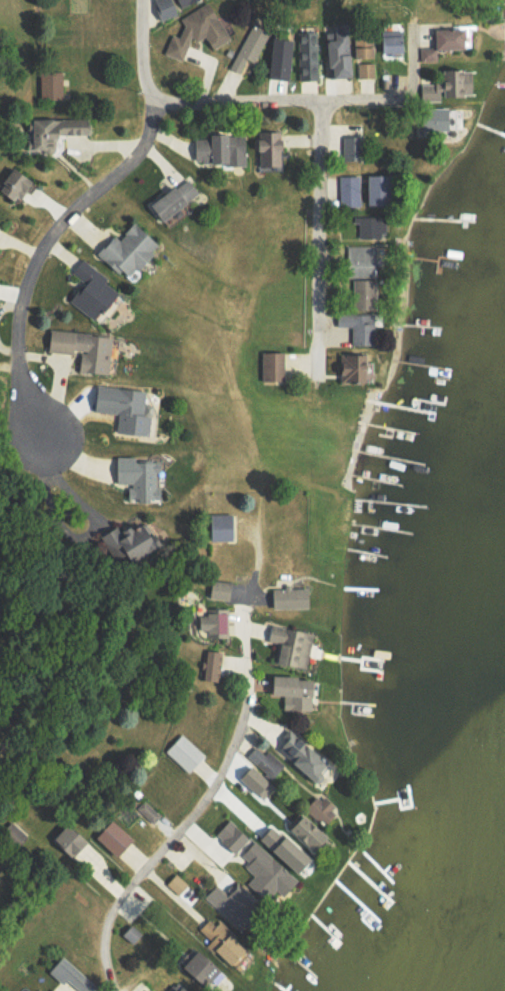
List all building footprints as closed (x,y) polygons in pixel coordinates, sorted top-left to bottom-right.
[(161,20),(177,12),(171,0),(151,0),(161,20)] [(180,60),(190,38),(195,40),(203,36),(211,48),(229,37),(208,1),(180,18),(183,25),(178,37),(171,34),(163,53),(180,60)] [(268,32),(251,24),(230,68),(239,72),(245,58),(254,62),(268,32)] [(433,27),(433,48),(463,48),(463,27),(433,27)] [(298,79),(317,79),(316,30),(297,31),(298,79)] [(349,76),(348,30),(324,31),(326,76),(349,76)] [(400,52),(399,34),(379,35),(380,53),(400,52)] [(292,38),(269,37),(266,76),(289,78),(292,38)] [(352,57),(372,57),(371,45),(352,46),(352,57)] [(419,47),(420,62),(436,61),(435,47),(419,47)] [(358,77),(374,77),(374,62),(357,62),(358,77)] [(420,100),(439,100),(439,94),(469,94),(469,69),(440,69),(440,81),(420,81),(420,100)] [(62,97),(61,70),(38,71),(39,98),(62,97)] [(419,130),(430,130),(430,136),(456,135),(455,107),(419,108),(419,130)] [(87,117),(28,117),(28,150),(54,150),(54,134),(87,134),(87,117)] [(256,165),(279,165),(280,130),(252,129),(252,149),(256,149),(256,165)] [(243,164),(242,133),(206,134),(206,138),(192,139),(193,162),(225,161),(225,164),(243,164)] [(342,159),(361,158),(360,136),(341,136),(342,159)] [(17,197),(27,178),(8,167),(0,181),(0,194),(7,197),(10,193),(17,197)] [(365,202),(385,203),(385,174),(365,173),(365,202)] [(359,175),(339,175),(338,205),(358,206),(359,175)] [(146,203),(160,221),(197,192),(186,178),(173,188),(170,184),(146,203)] [(385,236),(385,216),(358,216),(357,236),(385,236)] [(112,234),(96,251),(125,278),(156,244),(132,221),(117,238),(112,234)] [(347,277),(374,276),(374,244),(346,245),(347,277)] [(93,320),(114,289),(104,282),(108,276),(80,258),(71,272),(82,280),(67,302),(93,320)] [(374,309),(375,278),(352,278),(351,309),(374,309)] [(350,344),(372,345),(373,314),(335,313),(335,326),(351,326),(350,344)] [(46,350),(78,353),(76,371),(106,373),(110,335),(48,329),(46,350)] [(260,380),(282,380),(283,351),(260,351),(260,380)] [(338,353),(337,381),(361,382),(362,353),(338,353)] [(144,390),(95,385),(92,410),(117,413),(115,432),(148,435),(151,404),(143,403),(144,390)] [(115,483),(127,483),(127,498),(138,498),(138,502),(148,502),(148,498),(157,498),(157,461),(134,461),(134,455),(115,456),(115,483)] [(233,540),(232,513),(208,513),(208,540),(233,540)] [(135,523),(118,532),(115,525),(101,532),(116,562),(147,547),(135,523)] [(227,598),(228,580),(208,579),(208,597),(227,598)] [(305,586),(282,587),(282,588),(270,589),(271,609),(306,608),(305,586)] [(228,608),(207,607),(207,616),(198,616),(197,629),(209,630),(209,636),(228,636),(228,608)] [(311,631),(269,625),(267,640),(277,642),(273,663),(306,668),(311,631)] [(201,679),(219,681),(221,651),(204,649),(201,679)] [(269,695),(283,696),(282,710),(310,711),(311,677),(269,676),(269,695)] [(163,749),(186,772),(203,755),(181,732),(163,749)] [(288,743),(284,740),(275,752),(316,782),(321,775),(316,771),(324,760),(293,737),(288,743)] [(246,755),(271,780),(285,766),(269,750),(264,755),(255,746),(246,755)] [(271,787),(249,764),(238,776),(260,799),(271,787)] [(319,794),(305,809),(322,825),(337,810),(319,794)] [(159,814),(143,800),(136,808),(152,823),(159,814)] [(310,850),(324,836),(300,813),(286,828),(310,850)] [(114,855),(130,838),(109,818),(93,835),(114,855)] [(234,852),(248,837),(228,819),(214,834),(234,852)] [(68,858),(84,843),(65,823),(49,838),(68,858)] [(283,833),(280,836),(269,826),(257,838),(292,872),(308,856),(283,833)] [(246,883),(264,901),(275,889),(282,895),(296,880),(254,840),(241,854),(248,861),(244,866),(253,875),(246,883)] [(187,884),(175,872),(165,883),(177,894),(187,884)] [(225,896),(213,886),(203,898),(234,922),(250,902),(232,887),(225,896)] [(225,932),(228,929),(220,920),(214,925),(208,919),(196,930),(227,963),(241,949),(225,932)] [(120,934),(130,943),(140,932),(129,923),(120,934)] [(224,973),(192,949),(179,966),(211,990),(224,973)] [(65,978),(82,990),(88,990),(95,983),(59,955),(47,970),(62,982),(65,978)]
